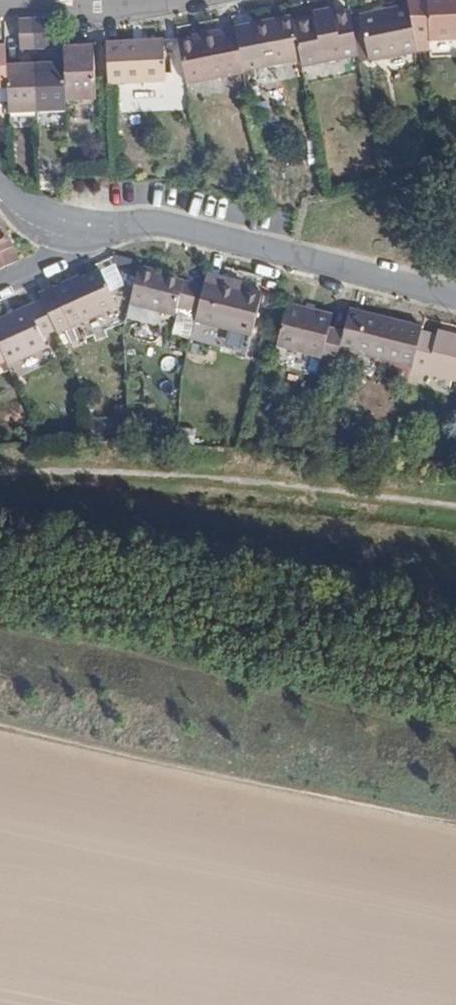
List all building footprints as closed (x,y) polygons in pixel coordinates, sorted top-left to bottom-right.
[(407,6),(414,41),(455,39),(455,0),(406,0),(407,6)] [(417,52),(414,41),(407,6),(359,15),(360,18),(351,20),(358,53),(360,61),(367,59),(369,62),(417,52)] [(358,53),(351,20),(350,10),(335,14),(333,9),(313,13),(313,18),(293,23),(300,59),(301,64),(358,53)] [(291,16),(235,29),(244,71),(300,59),(293,23),(291,16)] [(49,47),(49,41),(47,18),(33,19),(34,48),(49,47)] [(20,49),(34,48),(33,19),(18,19),(19,44),(20,49)] [(219,36),(179,44),(187,83),(244,71),(235,29),(218,33),(219,36)] [(137,41),(106,42),(106,44),(108,83),(164,81),(163,39),(137,41)] [(95,75),(94,45),(83,45),(64,46),(64,62),(66,100),(95,99),(95,75)] [(24,50),(24,61),(48,60),(48,49),(24,50)] [(66,111),(66,100),(64,62),(35,63),(37,112),(66,111)] [(8,103),(8,113),(37,112),(35,63),(6,65),(8,103)] [(3,218),(0,220),(0,277),(25,265),(19,252),(16,253),(13,247),(9,239),(12,237),(3,218)] [(149,269),(140,306),(185,318),(188,308),(207,313),(213,289),(180,281),(167,277),(167,274),(149,269)] [(65,330),(67,334),(126,307),(110,273),(80,286),(79,284),(70,288),(50,297),(52,301),(65,330)] [(207,313),(205,322),(261,337),(272,296),(250,290),(231,285),(233,280),(217,276),(213,289),(207,313)] [(231,285),(250,290),(251,285),(242,282),(233,280),(231,285)] [(17,365),(56,348),(51,337),(65,330),(52,301),(31,311),(0,325),(0,327),(17,365)] [(283,346),(343,362),(350,333),(336,329),(339,317),(315,310),(293,305),(283,346)] [(417,367),(426,332),(427,328),(401,321),(369,313),(358,351),(417,367)] [(197,322),(193,338),(243,351),(247,335),(197,322)] [(21,372),(17,365),(0,327),(0,370),(10,366),(15,375),(21,372)] [(455,379),(455,335),(443,331),(441,336),(426,332),(417,367),(417,368),(455,379)]
